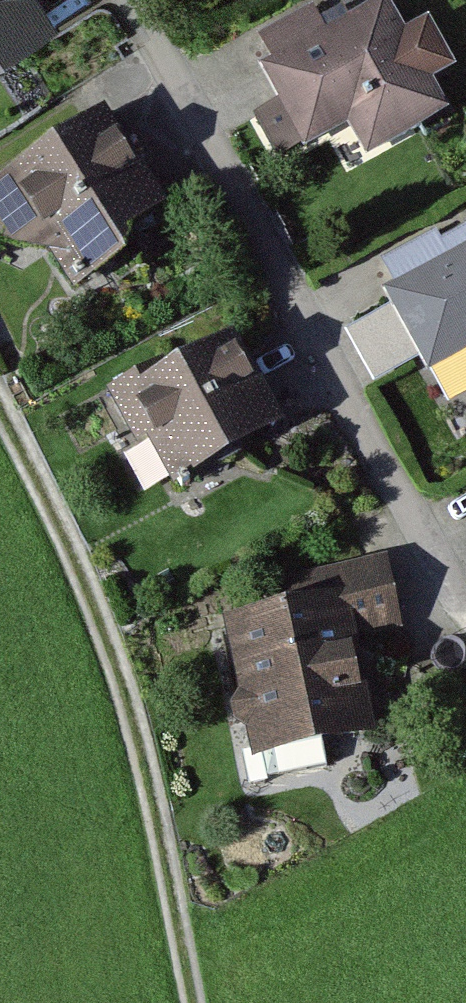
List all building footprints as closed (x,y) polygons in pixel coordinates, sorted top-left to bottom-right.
[(58,35),(36,0),(0,0),(0,71),(58,35)] [(270,63),(259,69),(277,103),(250,117),(276,165),(350,125),(368,159),(450,115),(434,87),(455,75),(429,25),(405,38),(386,1),(328,32),(314,6),(256,37),(270,63)] [(106,117),(0,181),(0,243),(3,247),(47,254),(71,297),(129,265),(136,233),(165,215),(106,117)] [(381,262),(395,287),(382,294),(427,376),(465,355),(465,227),(441,241),(436,232),(381,262)] [(154,368),(109,392),(137,446),(148,440),(174,490),(285,431),(235,337),(159,378),(154,368)] [(284,610),(223,623),(238,696),(230,709),(234,724),(246,731),(252,763),(379,737),(359,641),(406,632),(391,556),(278,579),(284,610)]
